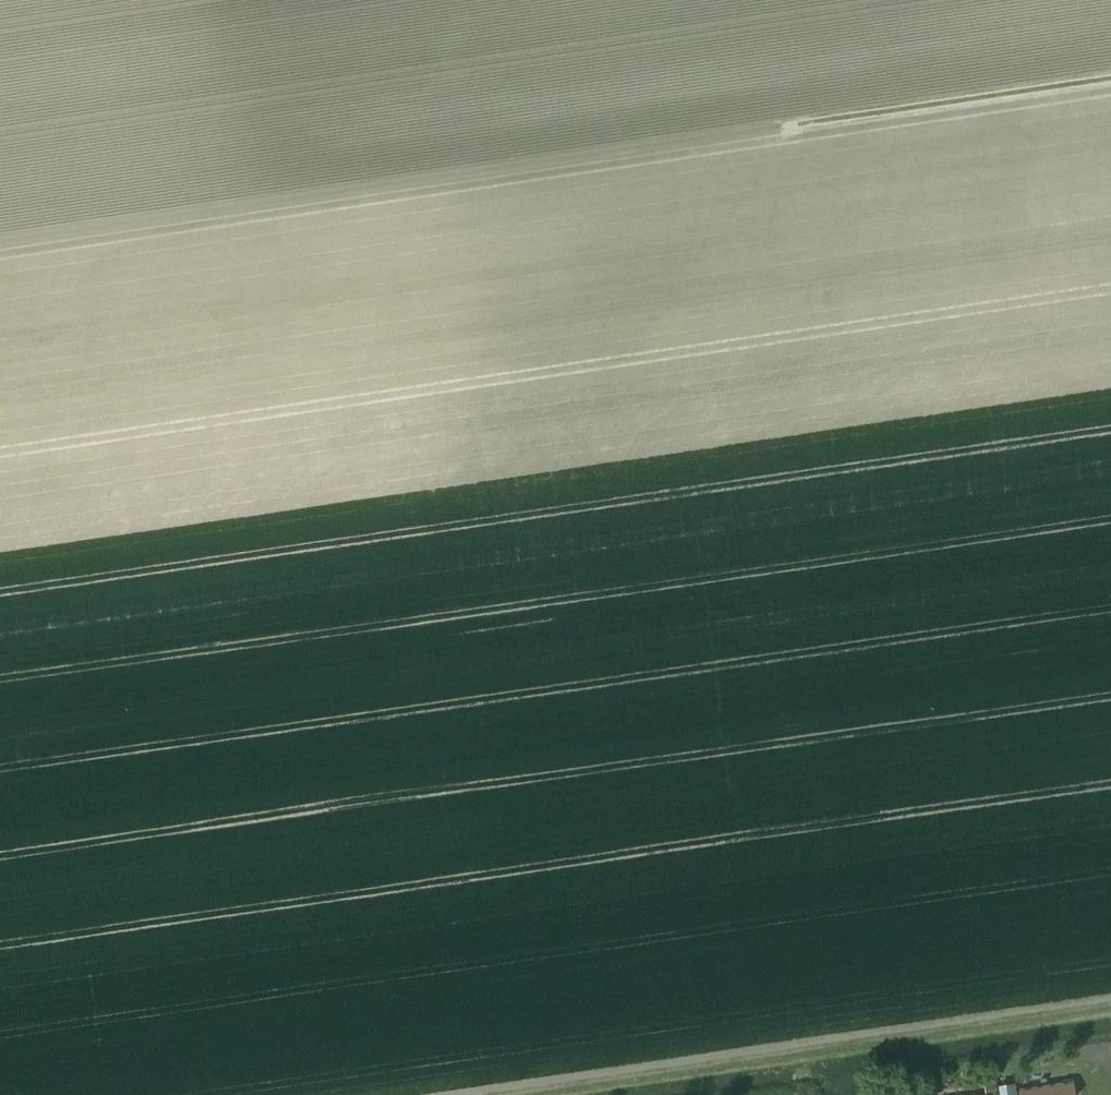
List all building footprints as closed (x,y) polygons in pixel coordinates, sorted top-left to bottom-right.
[(995,1080),(985,1082),(986,1093),(997,1091),(995,1080)] [(1020,1088),(1021,1094),(1076,1094),(1073,1080),(1020,1088)] [(999,1084),(1001,1094),(1017,1094),(1015,1081),(999,1084)]
